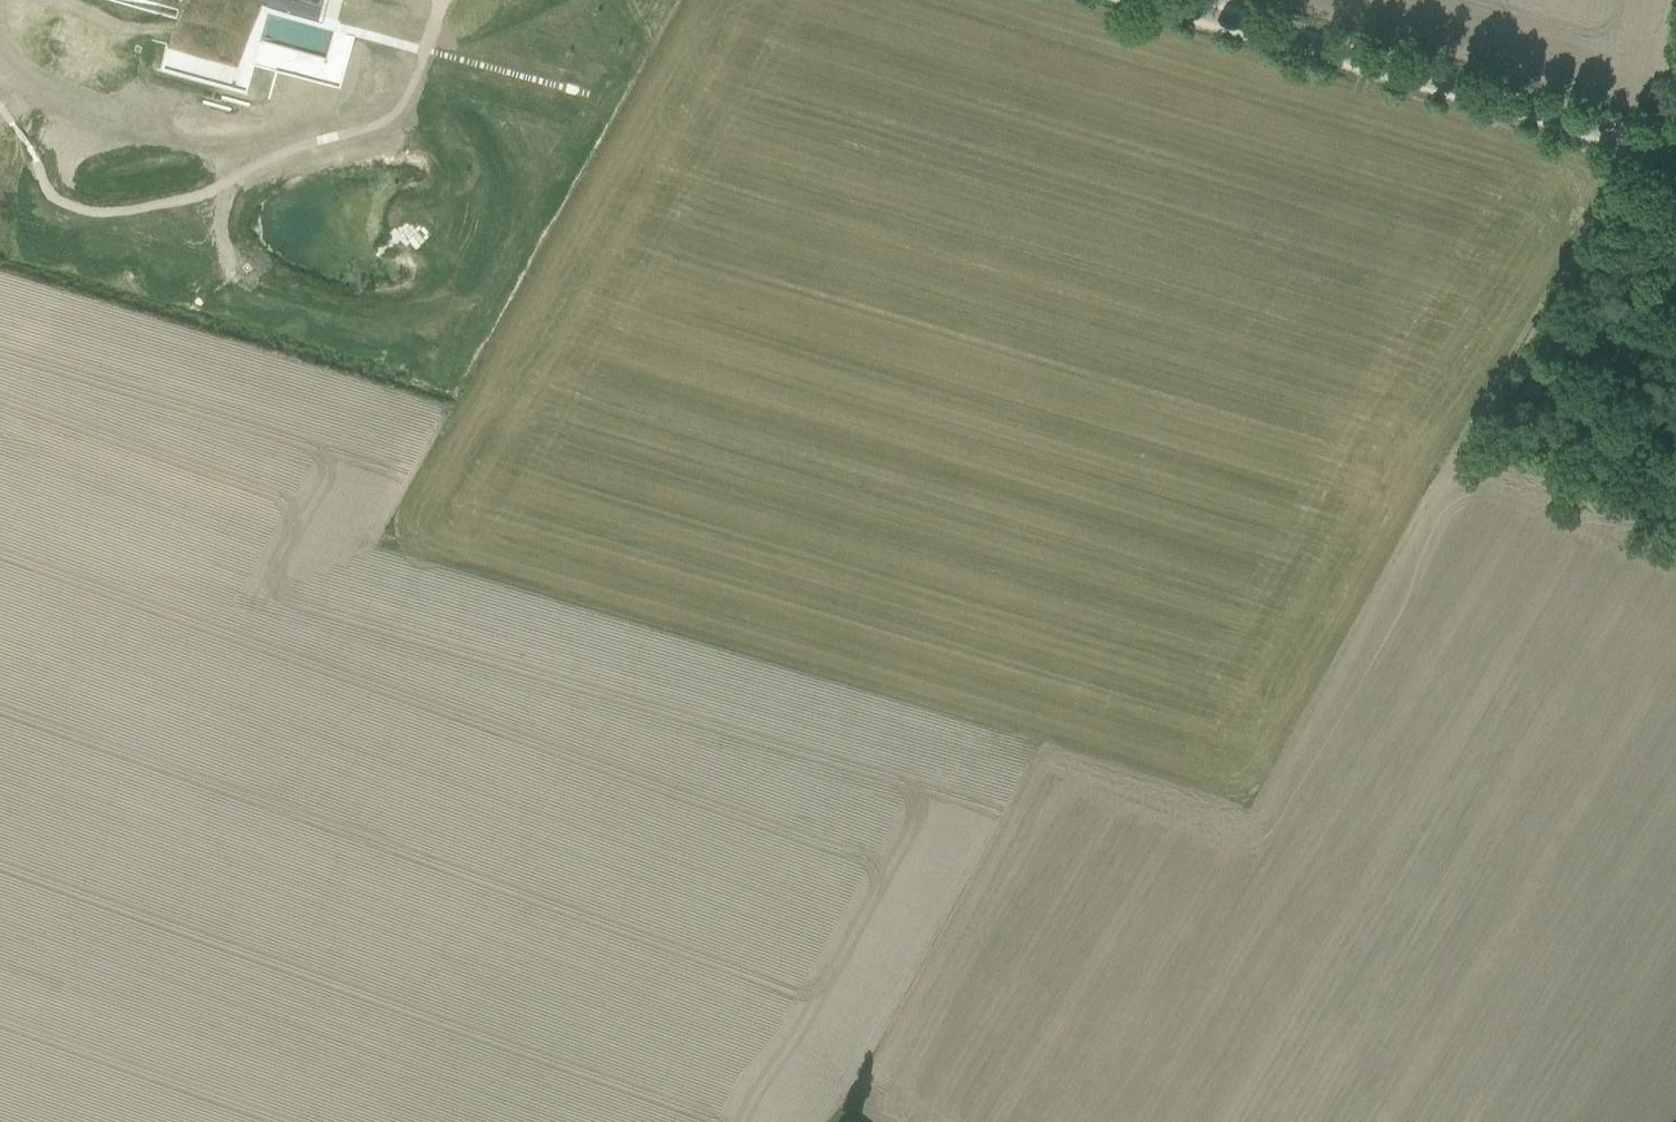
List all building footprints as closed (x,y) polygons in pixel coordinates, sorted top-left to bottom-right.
[(168,42),(178,45),(229,59),(228,60),(230,60),(237,35),(245,37),(258,5),(259,5),(260,3),(248,0),(188,0),(185,10),(179,8),(168,42)]
